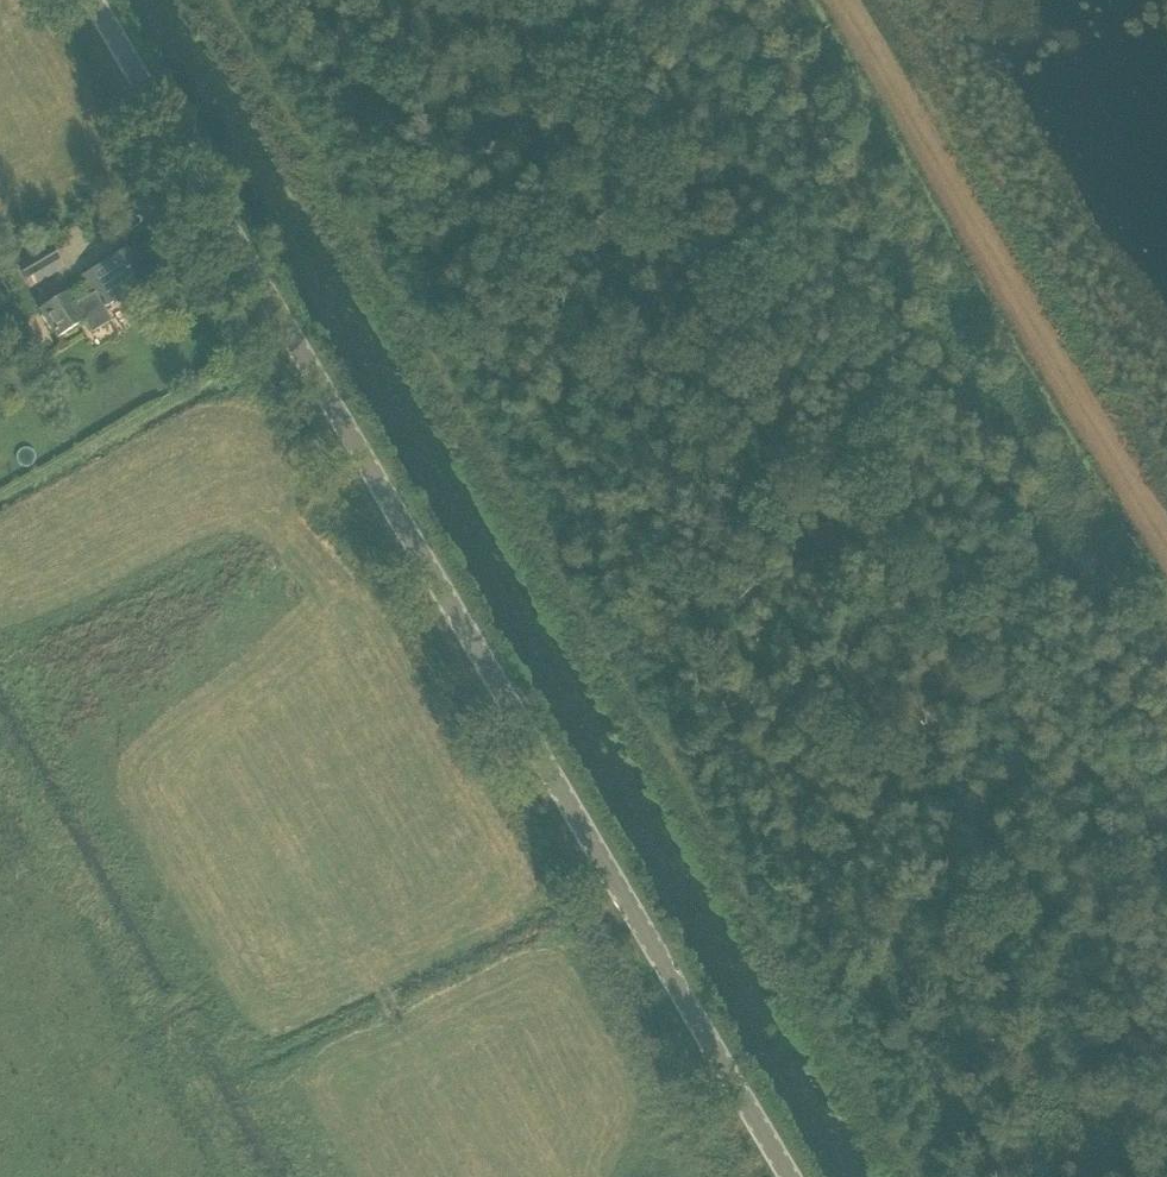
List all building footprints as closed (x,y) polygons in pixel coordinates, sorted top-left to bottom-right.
[(61,267),(47,243),(14,263),(29,287),(61,267)] [(67,292),(40,309),(44,315),(55,333),(59,338),(86,321),(93,332),(110,321),(103,309),(109,305),(130,292),(151,280),(131,247),(110,259),(89,272),(81,276),(93,295),(76,305),(67,292)] [(37,291),(45,302),(70,286),(59,270),(47,278),(50,283),(37,291)] [(0,295),(0,301),(3,305),(13,299),(5,286),(0,289),(0,290),(2,293),(0,295)]
